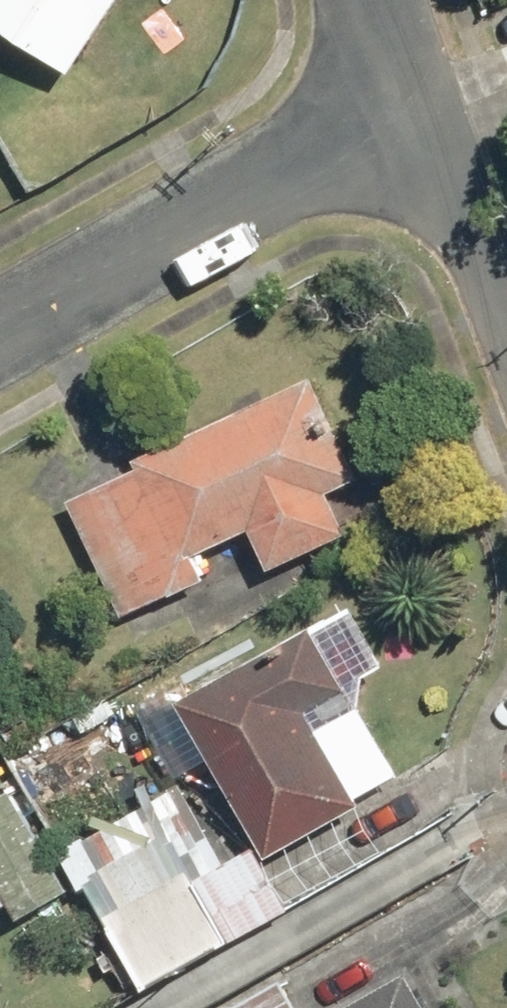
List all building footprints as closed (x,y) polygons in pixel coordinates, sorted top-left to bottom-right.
[(79,73),(128,0),(0,0),(0,20),(79,73)] [(145,467),(74,501),(130,618),(213,579),(202,555),(257,529),(277,570),(357,532),(338,493),(369,478),(320,375),(142,459),(145,467)] [(186,702),(274,858),(368,805),(316,712),(355,689),(320,627),(186,702)] [(108,697),(10,755),(42,808),(71,790),(60,772),(128,732),(108,697)] [(186,784),(65,851),(87,889),(94,885),(153,990),(297,910),(262,848),(231,865),(186,784)] [(17,790),(0,800),(0,874),(26,919),(75,891),(17,790)] [(415,973),(353,1007),(435,1007),(415,973)] [(240,1007),(305,1007),(289,980),(240,1007)]
